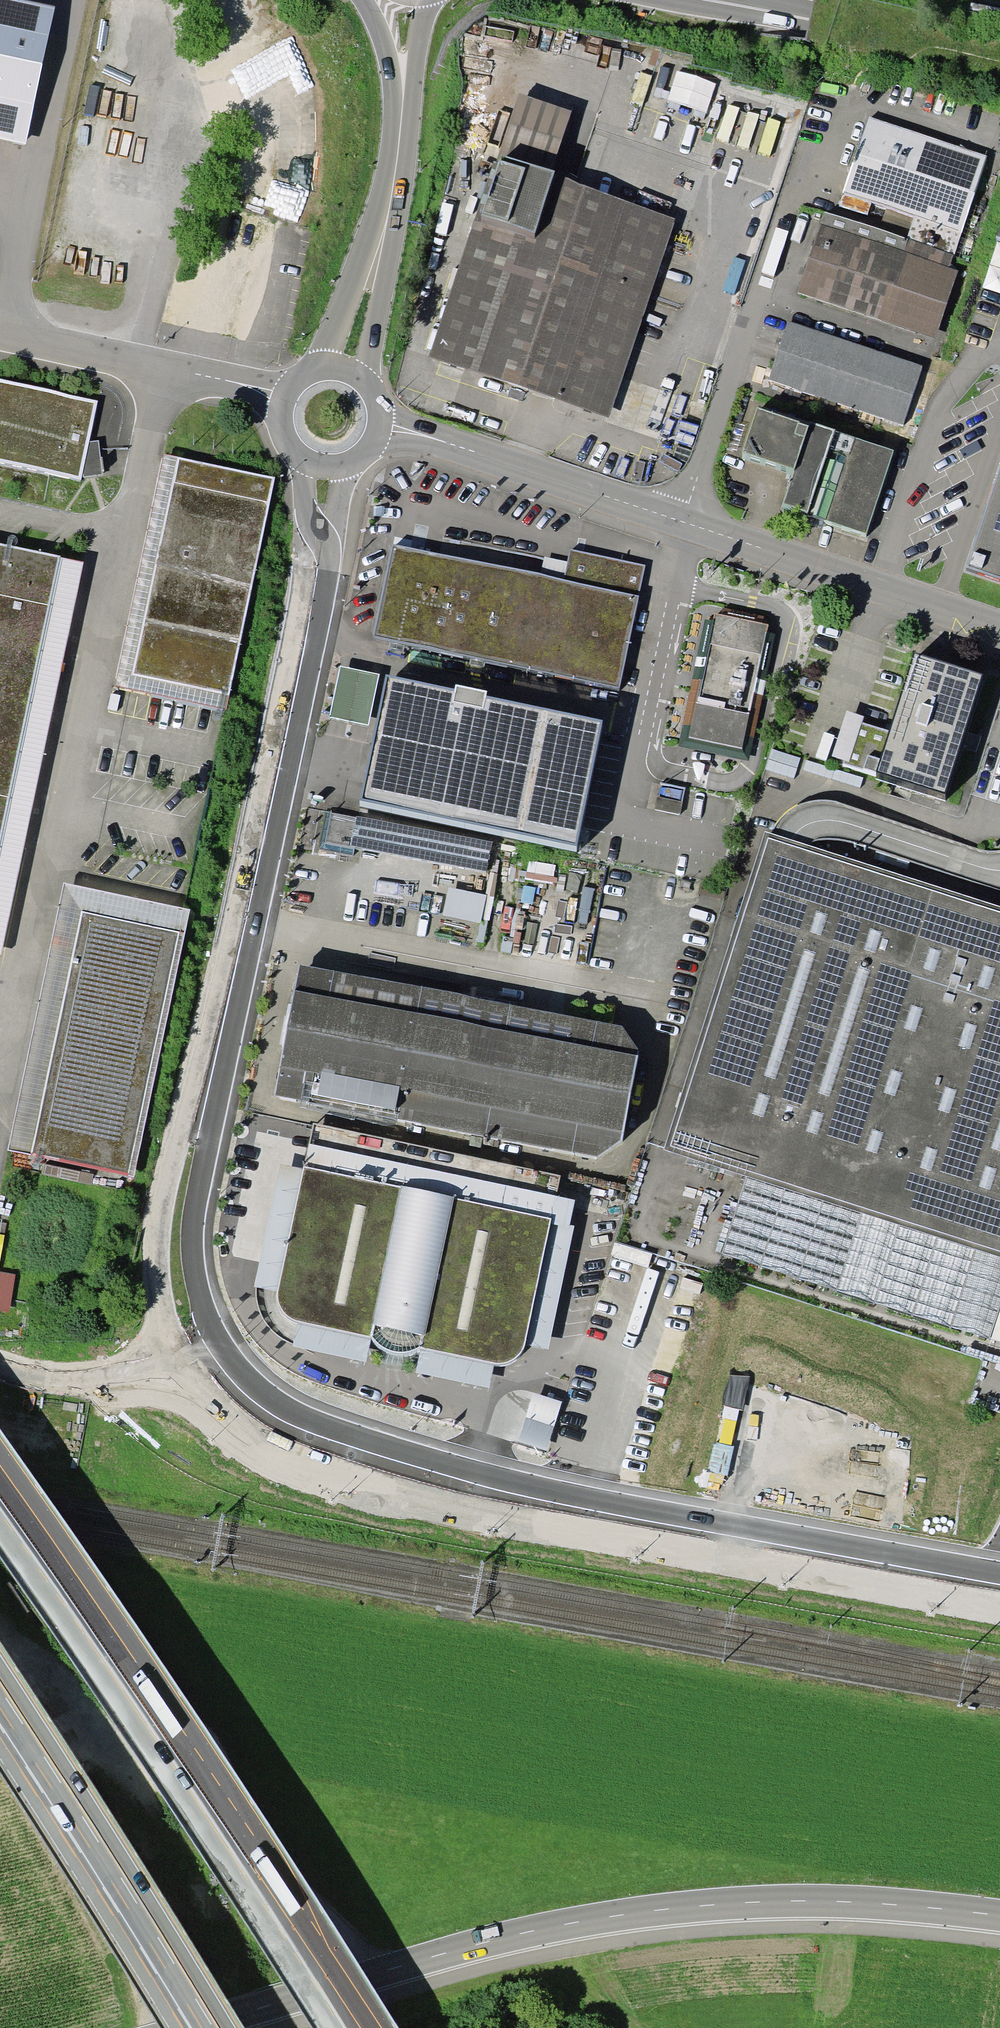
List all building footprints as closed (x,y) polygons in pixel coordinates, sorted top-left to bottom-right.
[(53,17),(55,7),(22,0),(0,0),(0,6),(53,17)] [(26,145),(53,17),(0,6),(0,140),(26,145)] [(572,111),(518,93),(496,161),(494,161),(429,357),(609,418),(675,219),(553,174),(556,167),(553,167),(572,111)] [(986,156),(868,116),(843,192),(844,193),(839,206),(867,215),(872,202),(887,207),(914,216),(907,238),(953,254),(954,254),(975,193),(974,193),(986,156)] [(914,216),(887,207),(880,229),(907,238),(914,216)] [(880,229),(825,211),(797,293),(935,338),(958,270),(949,267),(953,254),(907,238),(880,229)] [(923,366),(789,321),(769,380),(903,425),(923,366)] [(98,401),(0,380),(0,463),(81,480),(81,477),(89,442),(98,401)] [(799,421),(757,407),(742,452),(794,470),(782,505),(866,533),(894,451),(834,430),(835,430),(810,421),(809,426),(799,422),(799,421)] [(99,441),(89,442),(81,477),(102,475),(99,441)] [(132,675),(178,457),(163,454),(113,687),(226,710),(229,696),(132,675)] [(275,477),(178,457),(132,675),(229,696),(275,477)] [(966,568),(999,579),(999,466),(966,568)] [(0,543),(0,848),(61,558),(61,555),(0,543)] [(372,635),(619,687),(645,565),(570,549),(568,561),(545,556),(541,574),(392,543),(372,635)] [(1,956),(84,562),(61,558),(0,848),(0,956),(1,956)] [(712,620),(705,619),(678,746),(749,761),(776,633),(767,632),(769,624),(762,623),(764,617),(723,608),(721,615),(714,614),(712,620)] [(982,675),(914,653),(889,731),(862,722),(864,716),(847,711),(832,756),(843,760),(842,763),(875,774),(876,772),(944,794),(958,749),(975,754),(977,746),(980,736),(964,731),(982,675)] [(348,667),(340,666),(329,717),(338,719),(368,725),(379,674),(348,667)] [(455,689),(386,675),(359,800),(576,846),(603,720),(487,695),(488,690),(456,684),(455,689)] [(361,817),(325,811),(318,849),(353,856),(355,847),(361,817)] [(487,871),(493,841),(361,817),(355,847),(487,871)] [(765,832),(663,1150),(999,1256),(999,906),(793,840),(765,832)] [(179,931),(128,1175),(134,1176),(190,909),(64,883),(8,1151),(31,1155),(83,911),(179,931)] [(486,895),(449,888),(443,915),(480,923),(486,895)] [(179,931),(83,911),(31,1155),(128,1175),(179,931)] [(618,1025),(297,964),(272,1094),(595,1160),(620,1142),(637,1051),(618,1025)] [(574,1199),(310,1143),(304,1167),(552,1218),(526,1344),(547,1349),(573,1226),(569,1225),(574,1199)] [(276,1291),(304,1170),(280,1164),(254,1286),(257,1287),(276,1291)] [(518,1358),(526,1344),(552,1218),(304,1167),(304,1170),(276,1291),(278,1305),(285,1317),(297,1323),(371,1336),(375,1346),(384,1352),(394,1355),(403,1356),(406,1356),(419,1349),(494,1367),(505,1365),(518,1358)] [(8,1313),(15,1275),(0,1272),(0,1312),(8,1313)] [(287,1341),(292,1344),(297,1323),(285,1317),(278,1305),(276,1291),(257,1287),(256,1293),(257,1296),(258,1303),(260,1309),(262,1316),(264,1322),(269,1327),(273,1331),(277,1334),(282,1338),(287,1341)] [(371,1336),(297,1323),(292,1344),(366,1361),(371,1336)] [(494,1367),(419,1349),(416,1370),(489,1387),(494,1367)] [(404,1366),(403,1356),(394,1355),(384,1352),(379,1361),(385,1363),(392,1365),(398,1366),(404,1366)] [(562,1401),(533,1392),(518,1441),(547,1450),(562,1401)]
